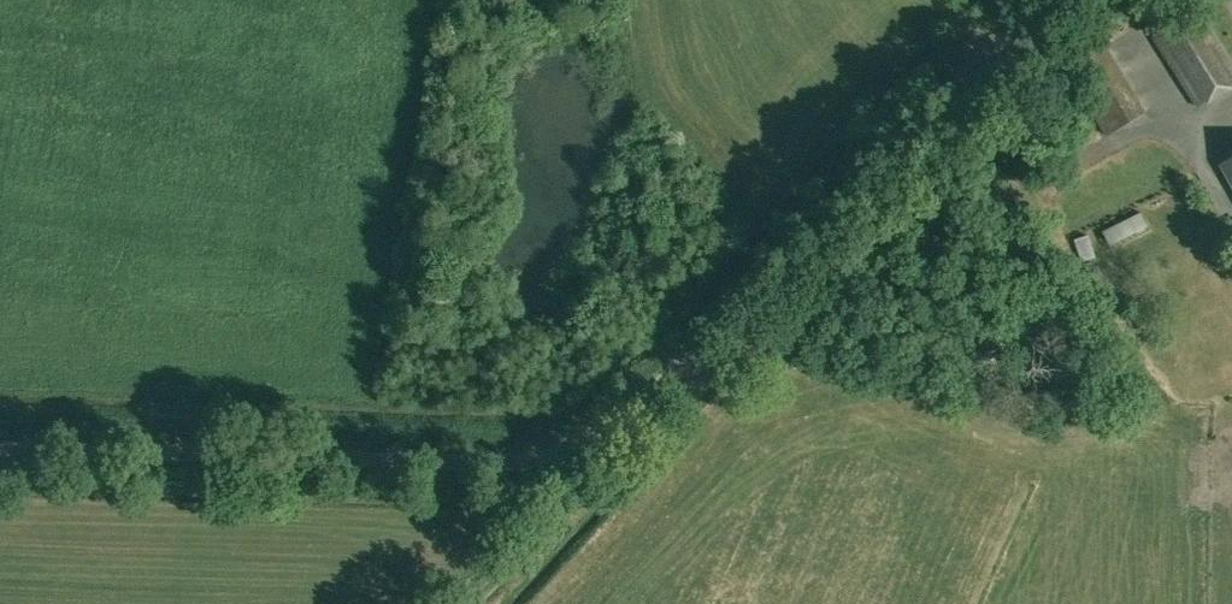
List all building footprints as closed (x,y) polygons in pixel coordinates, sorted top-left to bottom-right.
[(1199,11),(1155,38),(1198,107),(1231,86),(1231,65),(1199,11)] [(1106,137),(1147,114),(1106,44),(1067,70),(1106,137)] [(1221,166),(1231,185),(1231,159),(1221,166)] [(1111,227),(1120,243),(1157,224),(1148,207),(1111,227)] [(1127,301),(1109,266),(1090,276),(1108,311),(1127,301)]
